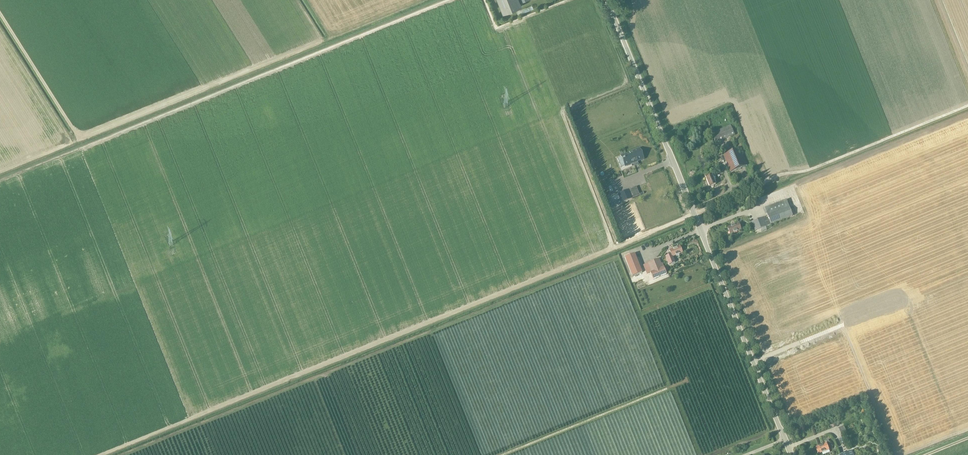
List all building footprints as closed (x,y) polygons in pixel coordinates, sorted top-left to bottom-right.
[(502,14),(521,6),(520,2),(526,0),(497,0),(502,14)] [(715,142),(734,135),(730,125),(712,133),(715,142)] [(730,172),(746,165),(740,149),(723,155),(730,172)] [(638,152),(622,158),(623,162),(624,163),(626,168),(642,162),(638,152)] [(709,187),(715,184),(712,176),(710,177),(709,174),(705,175),(706,178),(709,187)] [(621,203),(632,199),(628,190),(618,194),(621,203)] [(765,227),(766,227),(771,225),(770,224),(792,216),(786,200),(764,209),(767,216),(763,218),(762,218),(752,222),(755,231),(760,229),(761,232),(767,230),(765,227)] [(635,205),(616,211),(619,221),(628,219),(633,235),(644,232),(635,205)] [(743,226),(741,222),(741,221),(738,222),(738,223),(727,228),(730,234),(741,230),(740,227),(743,226)] [(622,228),(624,238),(633,236),(631,225),(625,227),(622,228)] [(670,254),(665,256),(668,264),(674,261),(672,257),(682,253),(680,246),(669,251),(670,254)] [(634,254),(625,258),(632,277),(642,273),(634,254)] [(659,259),(648,263),(643,265),(647,274),(650,272),(653,279),(666,274),(662,263),(661,264),(659,259)] [(828,447),(831,446),(829,442),(827,443),(816,448),(818,454),(829,450),(828,447)]
